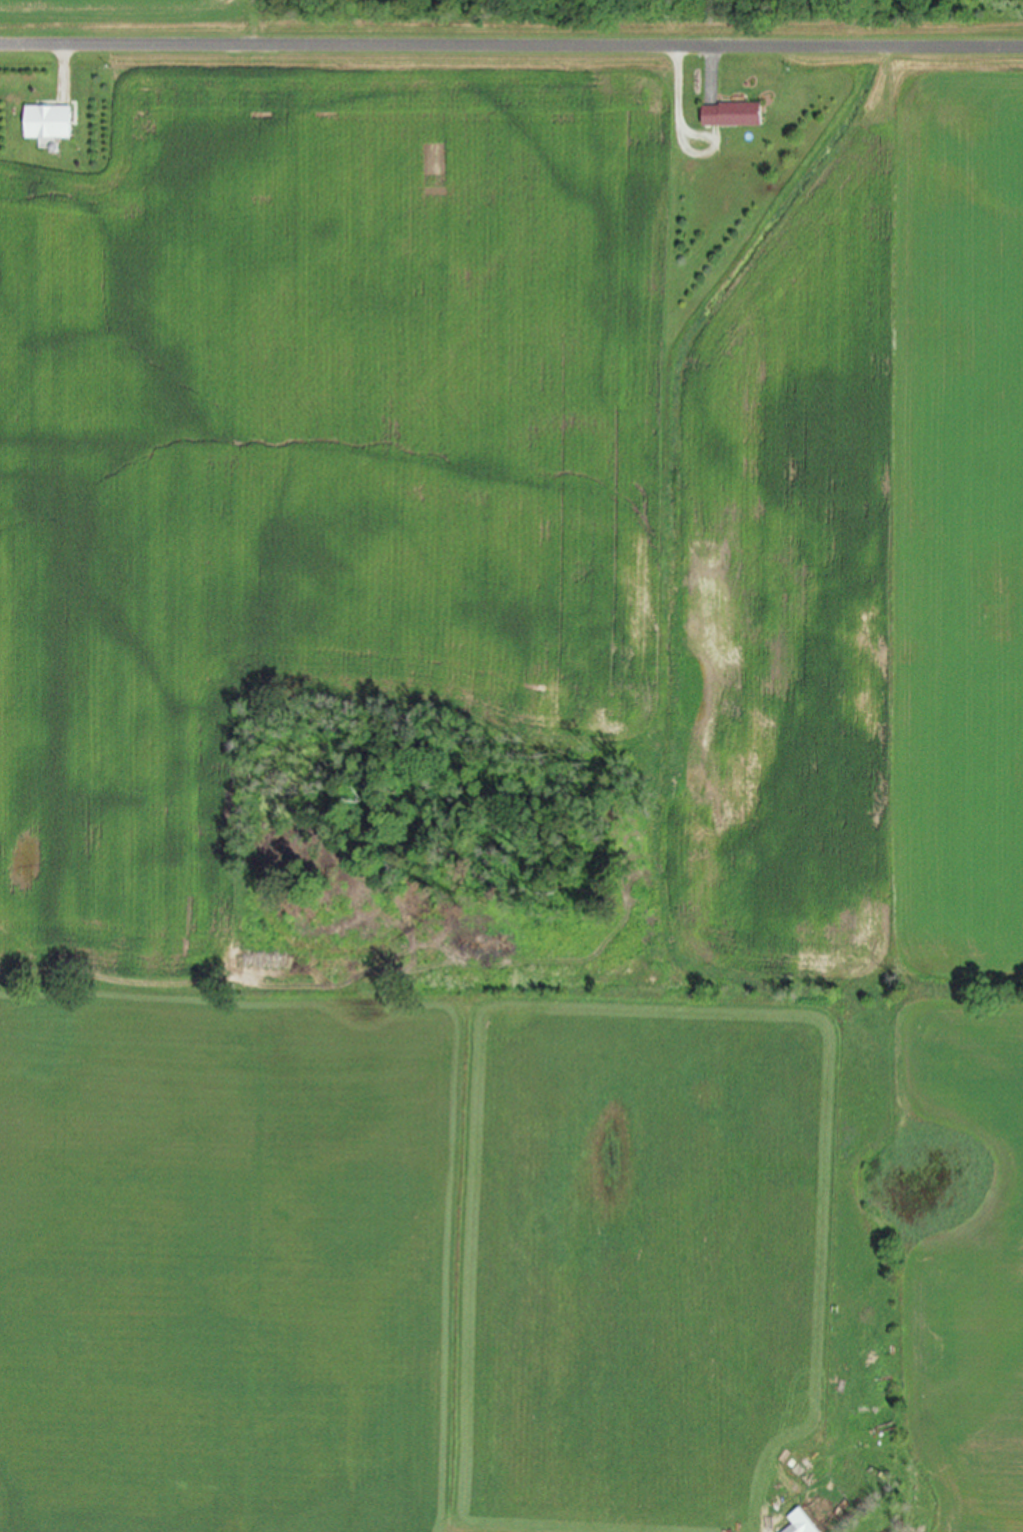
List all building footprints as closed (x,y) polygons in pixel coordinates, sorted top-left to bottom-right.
[(703,103),(702,124),(761,125),(761,104),(703,103)] [(70,106),(24,106),(24,139),(42,139),(42,149),(53,148),(53,138),(70,138),(70,106)] [(780,1531),(819,1531),(799,1506),(786,1517),(791,1524),(780,1531)]
